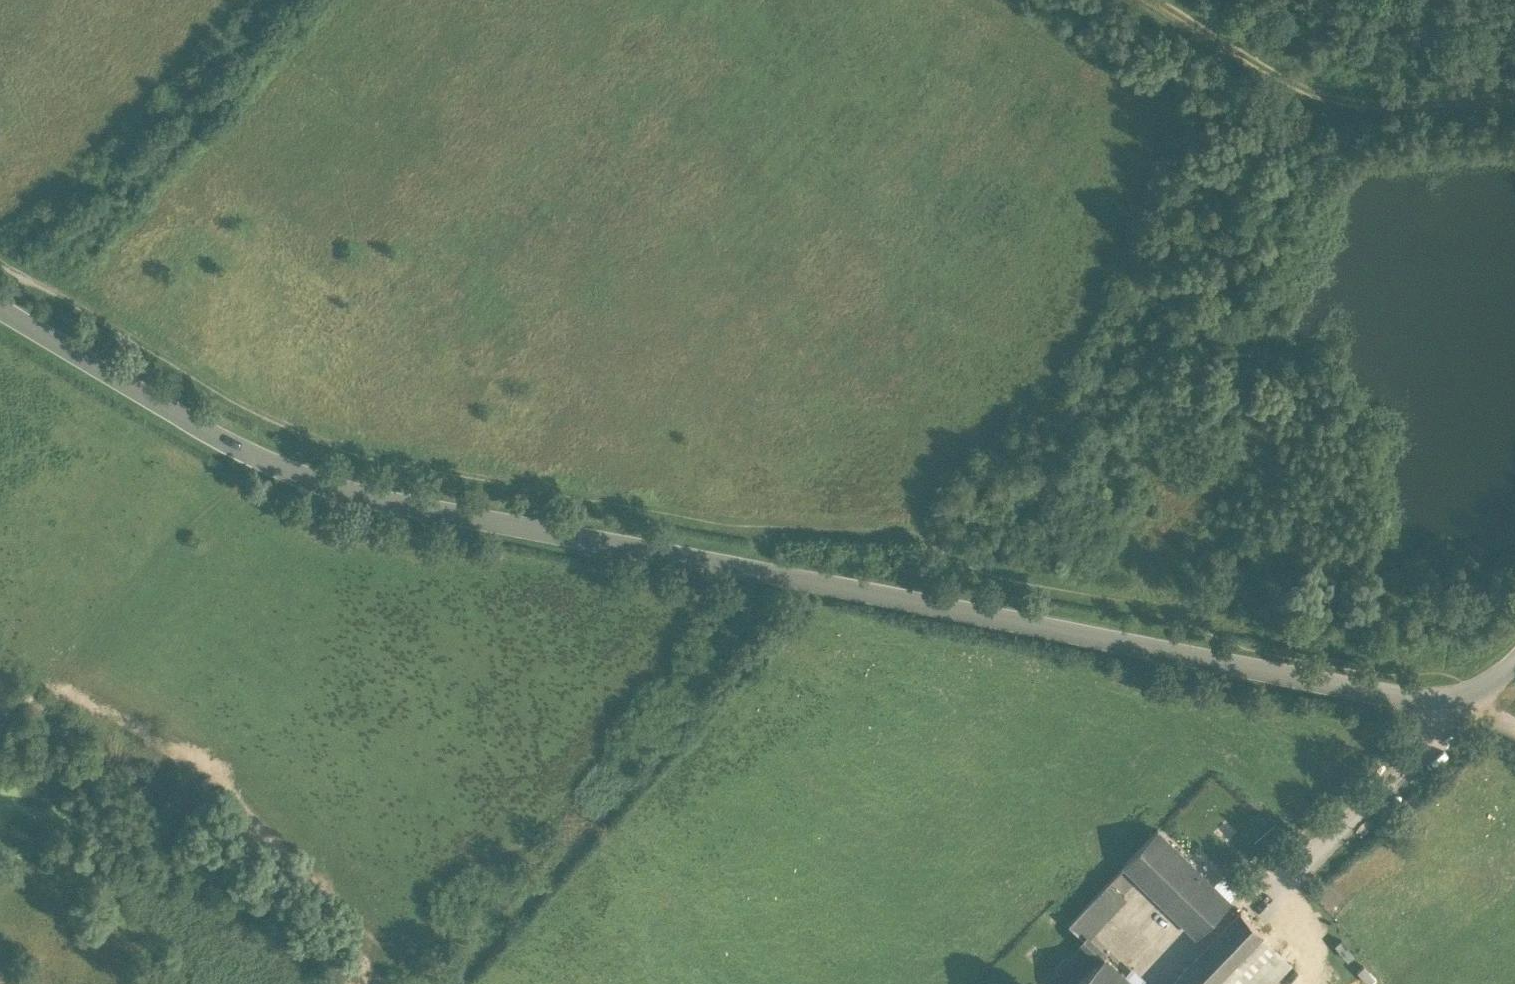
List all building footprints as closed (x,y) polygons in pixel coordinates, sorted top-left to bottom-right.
[(1230,897),(1158,827),(1126,860),(1197,930),(1230,897)] [(1069,919),(1086,936),(1126,895),(1109,878),(1069,919)] [(1263,929),(1242,908),(1169,983),(1211,983),(1263,929)] [(1263,929),(1211,983),(1250,983),(1284,949),(1263,929)] [(1102,954),(1102,955),(1074,983),(1137,983),(1125,972),(1126,971),(1122,967),(1121,968),(1108,955),(1109,954),(1105,951),(1102,954)]
